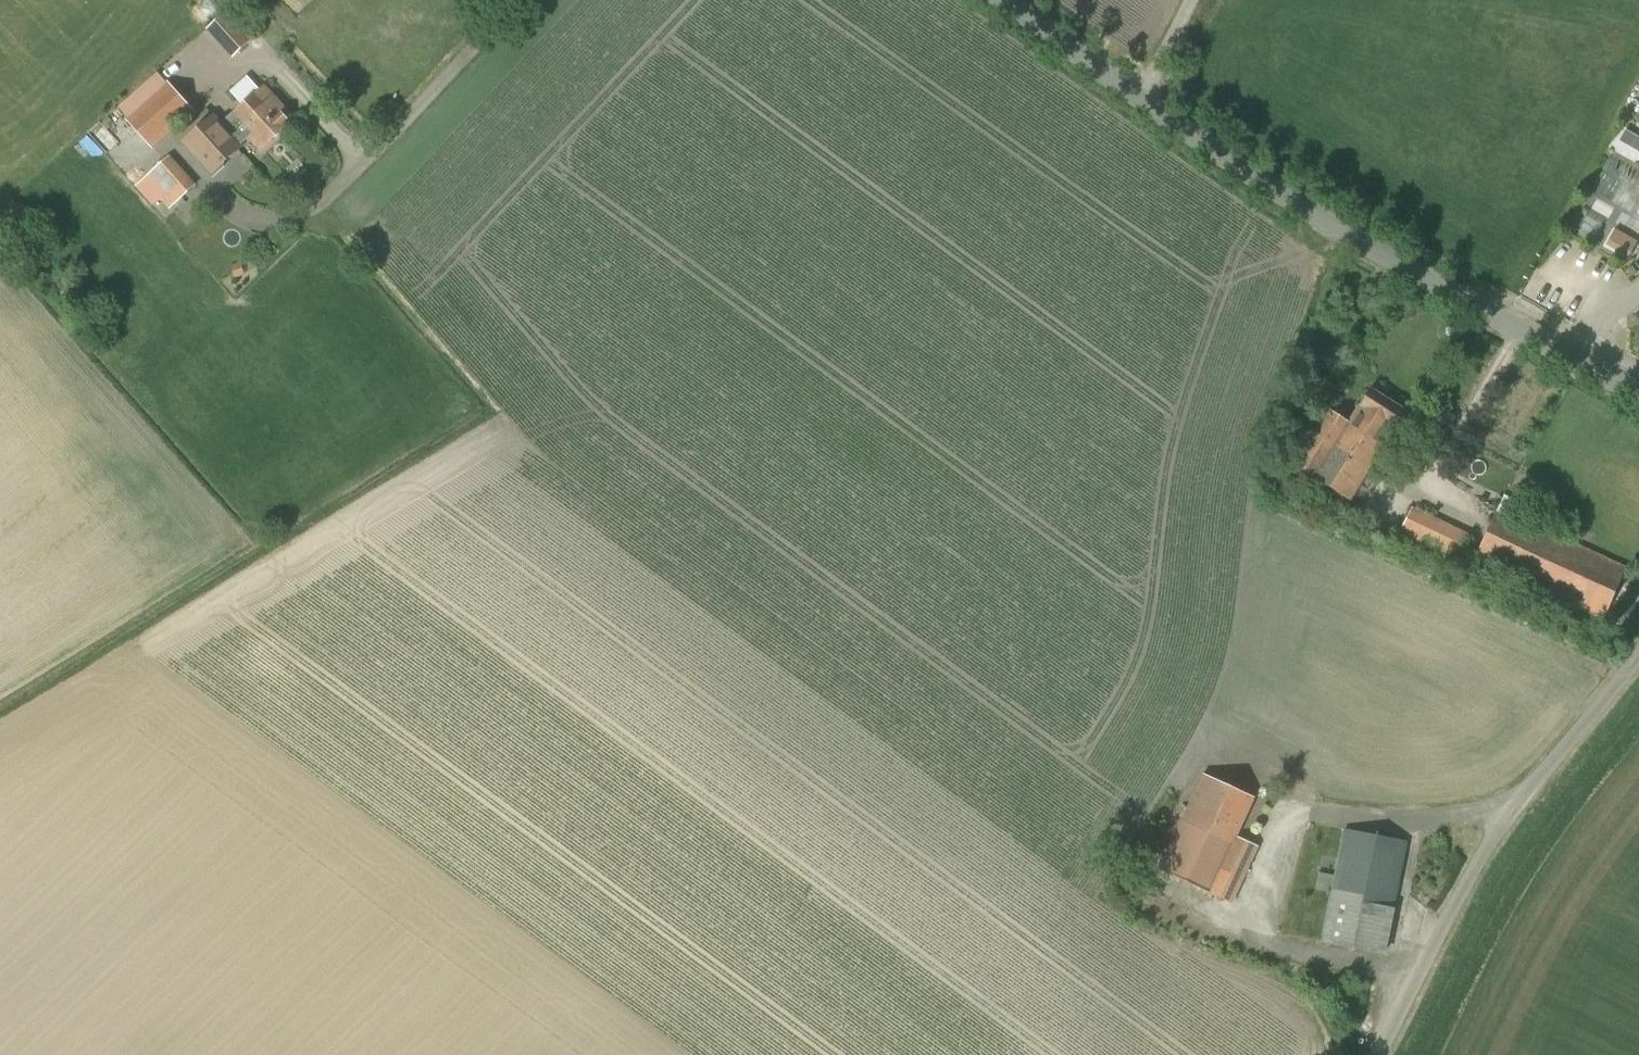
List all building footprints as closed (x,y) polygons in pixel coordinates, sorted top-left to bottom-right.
[(213,24),(239,52),(252,39),(227,12),(213,24)] [(167,80),(126,118),(154,149),(195,111),(167,80)] [(243,106),(224,123),(214,112),(186,138),(195,148),(203,157),(198,162),(212,177),(225,166),(222,162),(248,139),(261,152),(264,149),(296,120),(265,85),(260,90),(243,106)] [(143,179),(153,190),(169,208),(196,184),(170,155),(143,179)] [(1627,269),(1632,276),(1637,272),(1632,265),(1627,269)] [(1330,410),(1295,465),(1349,499),(1406,410),(1371,388),(1359,406),(1360,406),(1350,422),(1330,410)] [(1537,516),(1523,510),(1525,504),(1505,494),(1475,559),(1605,619),(1627,566),(1533,523),(1537,516)] [(1400,535),(1455,562),(1468,534),(1413,508),(1400,535)] [(1161,868),(1210,891),(1233,902),(1258,846),(1236,836),(1254,797),(1205,774),(1161,868)] [(1321,942),(1386,955),(1409,841),(1344,828),(1321,942)]
